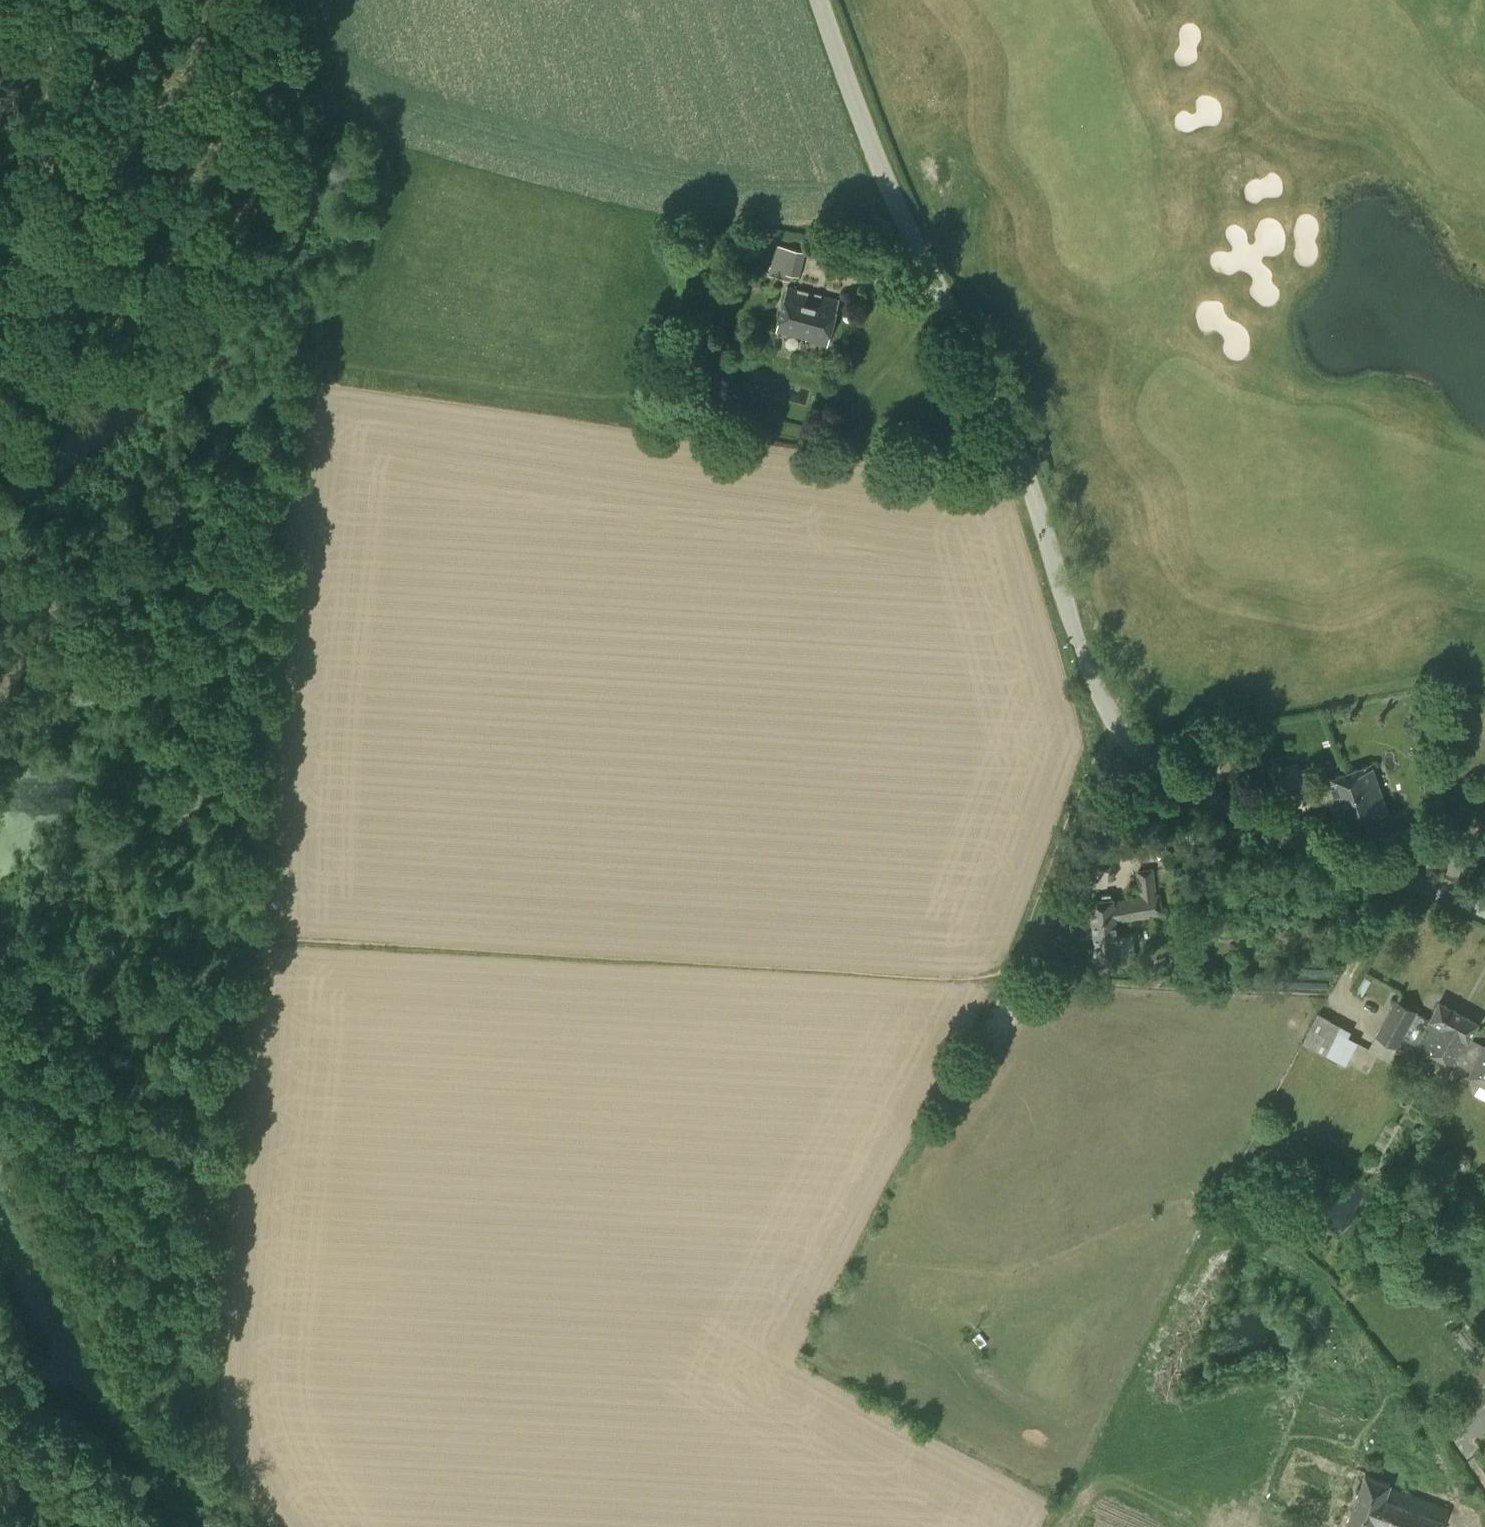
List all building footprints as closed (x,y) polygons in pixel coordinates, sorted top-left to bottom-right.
[(800,275),(805,251),(776,244),(770,273),(791,278),(792,273),(800,275)] [(828,345),(840,299),(787,286),(776,332),(778,332),(778,330),(807,337),(806,339),(828,345)] [(1218,739),(1206,734),(1200,750),(1211,754),(1218,739)] [(1347,770),(1363,818),(1388,809),(1371,762),(1347,770)] [(1286,794),(1306,788),(1298,763),(1278,769),(1286,794)] [(1340,826),(1363,818),(1347,770),(1324,778),(1340,826)] [(1427,865),(1436,865),(1436,857),(1427,857),(1427,865)] [(1152,869),(1138,870),(1141,896),(1113,901),(1113,898),(1092,901),(1098,960),(1119,958),(1119,956),(1135,955),(1132,933),(1117,935),(1115,919),(1161,911),(1158,893),(1155,894),(1152,869)] [(1417,1012),(1417,1010),(1395,998),(1375,1035),(1368,1049),(1378,1055),(1375,1061),(1385,1067),(1397,1047),(1402,1037),(1421,1047),(1454,1065),(1456,1061),(1471,1069),(1467,1076),(1484,1086),(1484,1043),(1484,1044),(1470,1036),(1478,1022),(1439,1001),(1430,1018),(1417,1012)] [(1303,1042),(1345,1064),(1357,1041),(1348,1036),(1351,1030),(1318,1013),(1303,1042)] [(1448,1508),(1389,1486),(1390,1482),(1365,1472),(1345,1526),(1441,1526),(1448,1508)]
